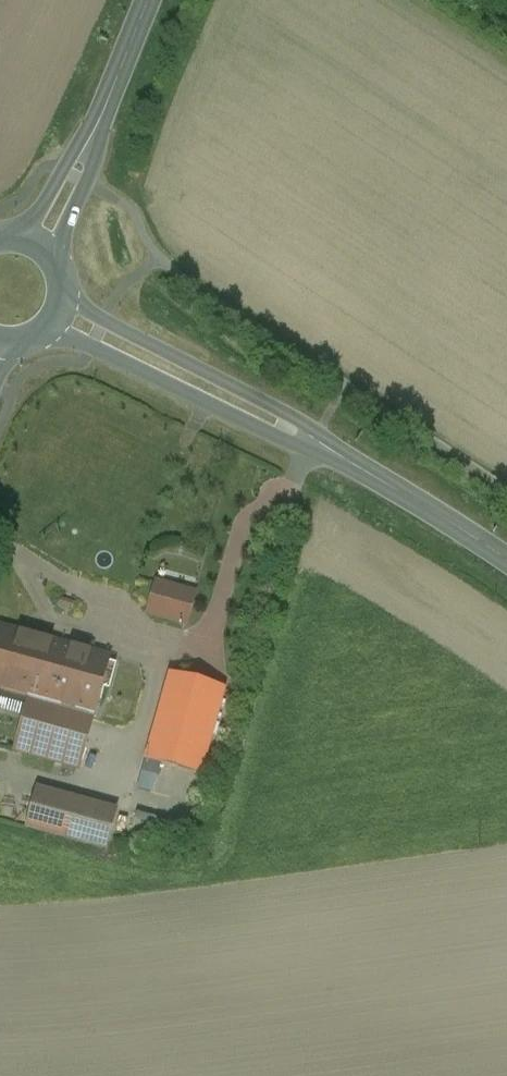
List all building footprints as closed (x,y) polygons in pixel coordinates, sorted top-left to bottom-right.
[(197,591),(156,580),(146,616),(187,627),(197,591)] [(1,628),(0,630),(0,688),(30,696),(92,714),(108,658),(1,628)] [(224,689),(170,674),(146,760),(173,767),(200,775),(224,689)] [(92,714),(30,696),(16,749),(77,767),(92,714)] [(139,787),(152,790),(158,764),(145,761),(139,787)] [(114,812),(38,791),(28,827),(104,848),(114,812)]
